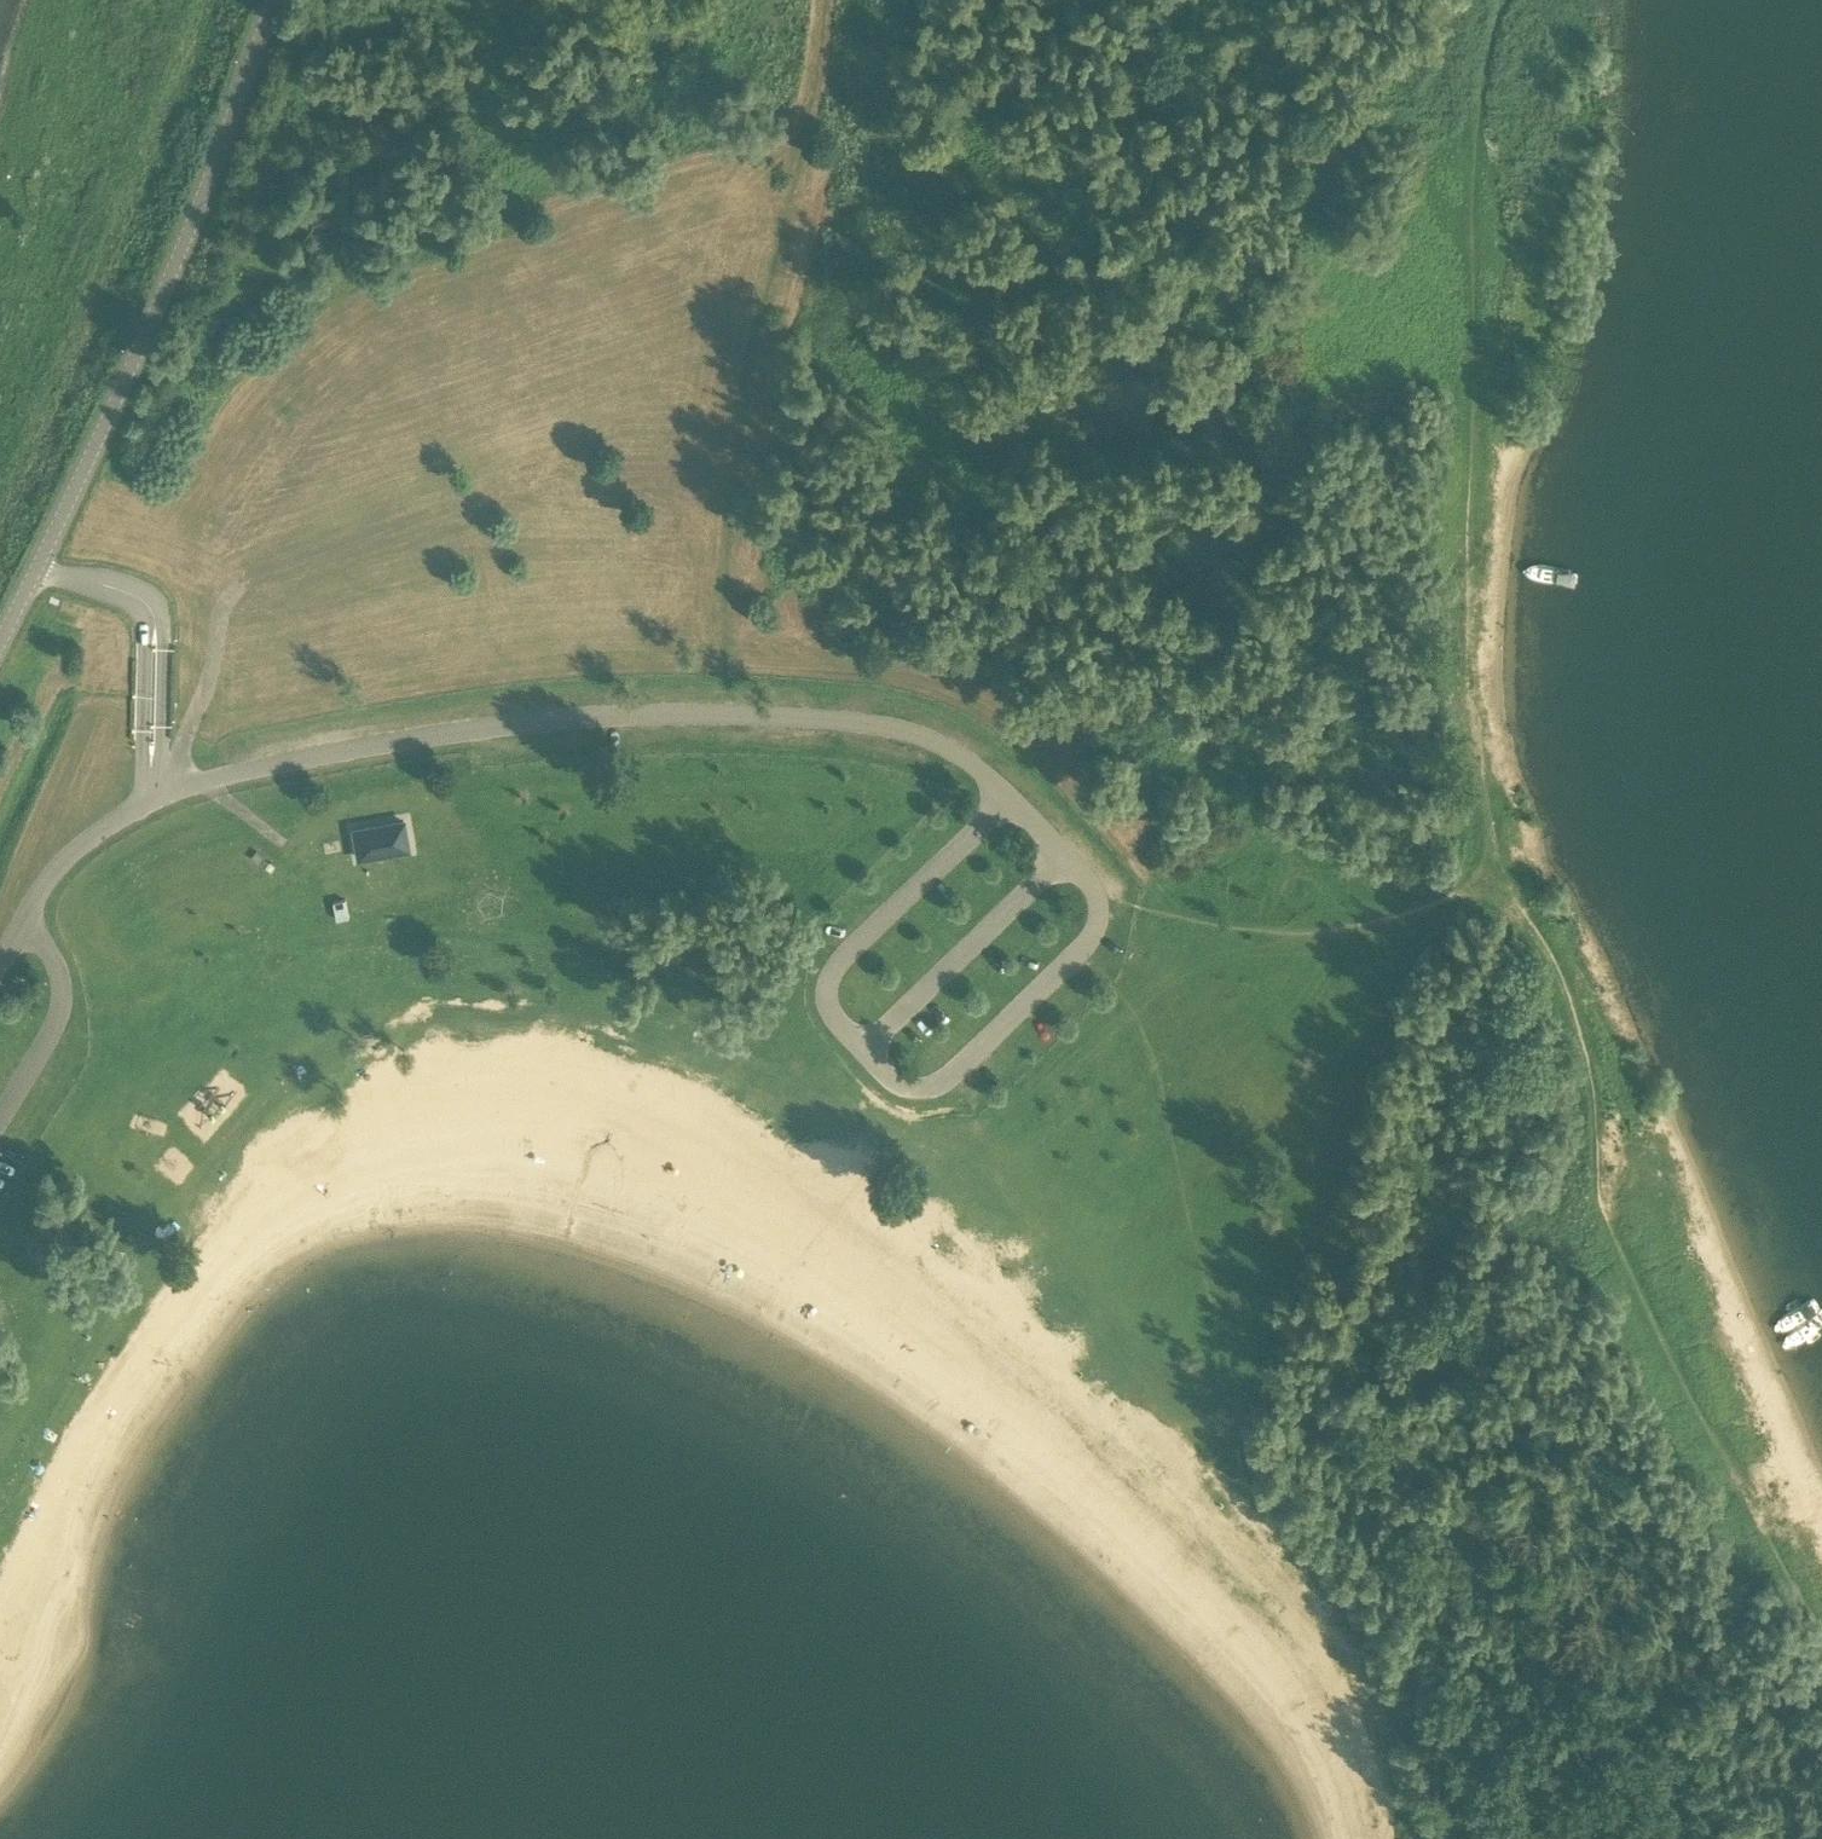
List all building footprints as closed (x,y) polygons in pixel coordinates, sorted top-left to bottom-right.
[(409,849),(404,821),(354,830),(359,858),(409,849)] [(340,845),(327,844),(328,855),(340,851),(340,845)]
